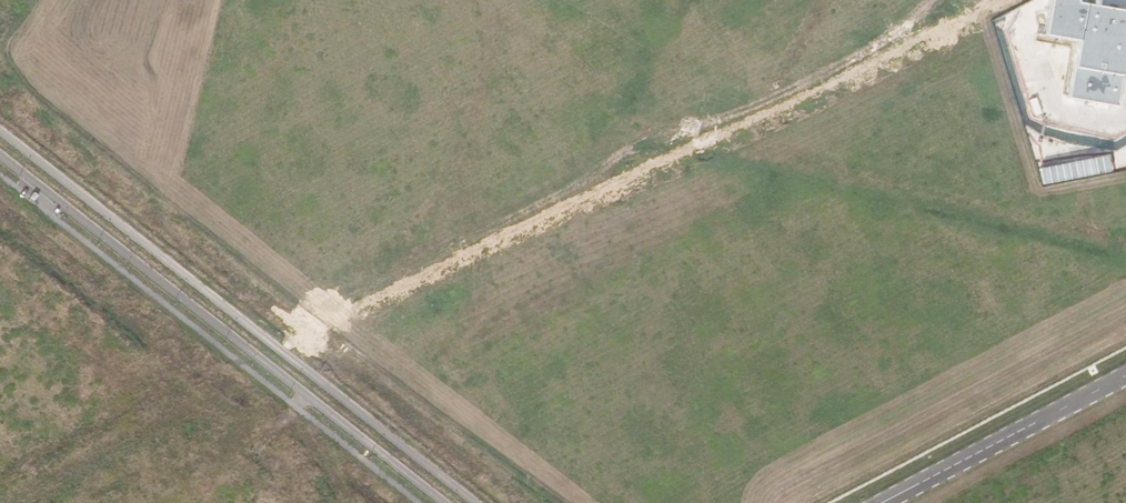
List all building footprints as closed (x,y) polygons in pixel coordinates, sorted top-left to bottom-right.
[(1045,35),(1079,41),(1070,99),(1119,105),(1125,65),(1125,9),(1066,0),(1052,0),(1045,35)] [(1112,153),(1040,165),(1043,183),(1115,171),(1112,153)]
